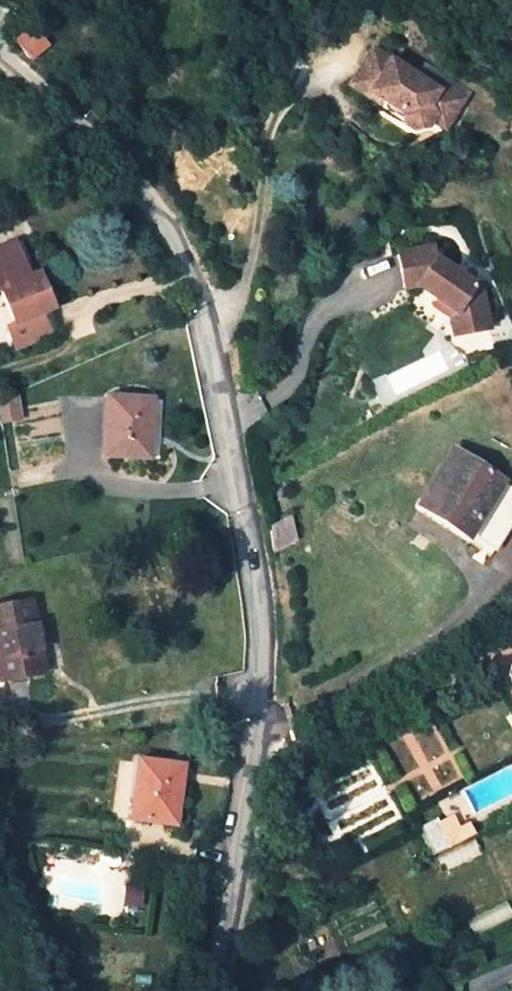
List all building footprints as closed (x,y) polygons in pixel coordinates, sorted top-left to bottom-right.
[(45,46),(32,29),(16,42),(29,58),(45,46)] [(420,124),(424,116),(438,124),(449,104),(408,79),(364,54),(343,88),(376,108),(380,102),(397,112),(399,127),(408,132),(417,131),(420,124)] [(451,93),(413,70),(408,79),(449,104),(454,96),(451,93)] [(397,112),(380,102),(376,108),(374,113),(399,127),(397,112)] [(438,124),(424,116),(420,124),(433,131),(438,124)] [(13,244),(0,249),(0,291),(1,291),(14,322),(6,326),(15,348),(50,333),(41,312),(51,308),(37,273),(27,278),(13,244)] [(491,328),(485,285),(475,287),(463,279),(459,283),(451,277),(454,272),(437,259),(434,246),(397,255),(404,289),(422,285),(423,287),(460,314),(464,333),(491,328)] [(460,314),(423,287),(419,293),(454,319),(457,334),(464,333),(460,314)] [(151,397),(107,395),(104,454),(139,456),(141,419),(150,420),(151,397)] [(148,457),(150,420),(141,419),(139,456),(148,457)] [(501,482),(453,451),(423,498),(447,514),(444,519),(468,534),(501,482)] [(501,482),(468,534),(493,549),(511,521),(511,489),(501,482)] [(419,504),(444,519),(447,514),(423,498),(419,504)] [(273,552),(296,540),(289,517),(269,528),(273,552)] [(5,679),(43,671),(31,602),(0,608),(0,653),(5,679)] [(129,818),(167,823),(170,787),(180,789),(183,765),(137,759),(129,818)] [(176,824),(180,789),(170,787),(167,823),(176,824)] [(459,811),(419,830),(441,873),(481,854),(459,811)]
